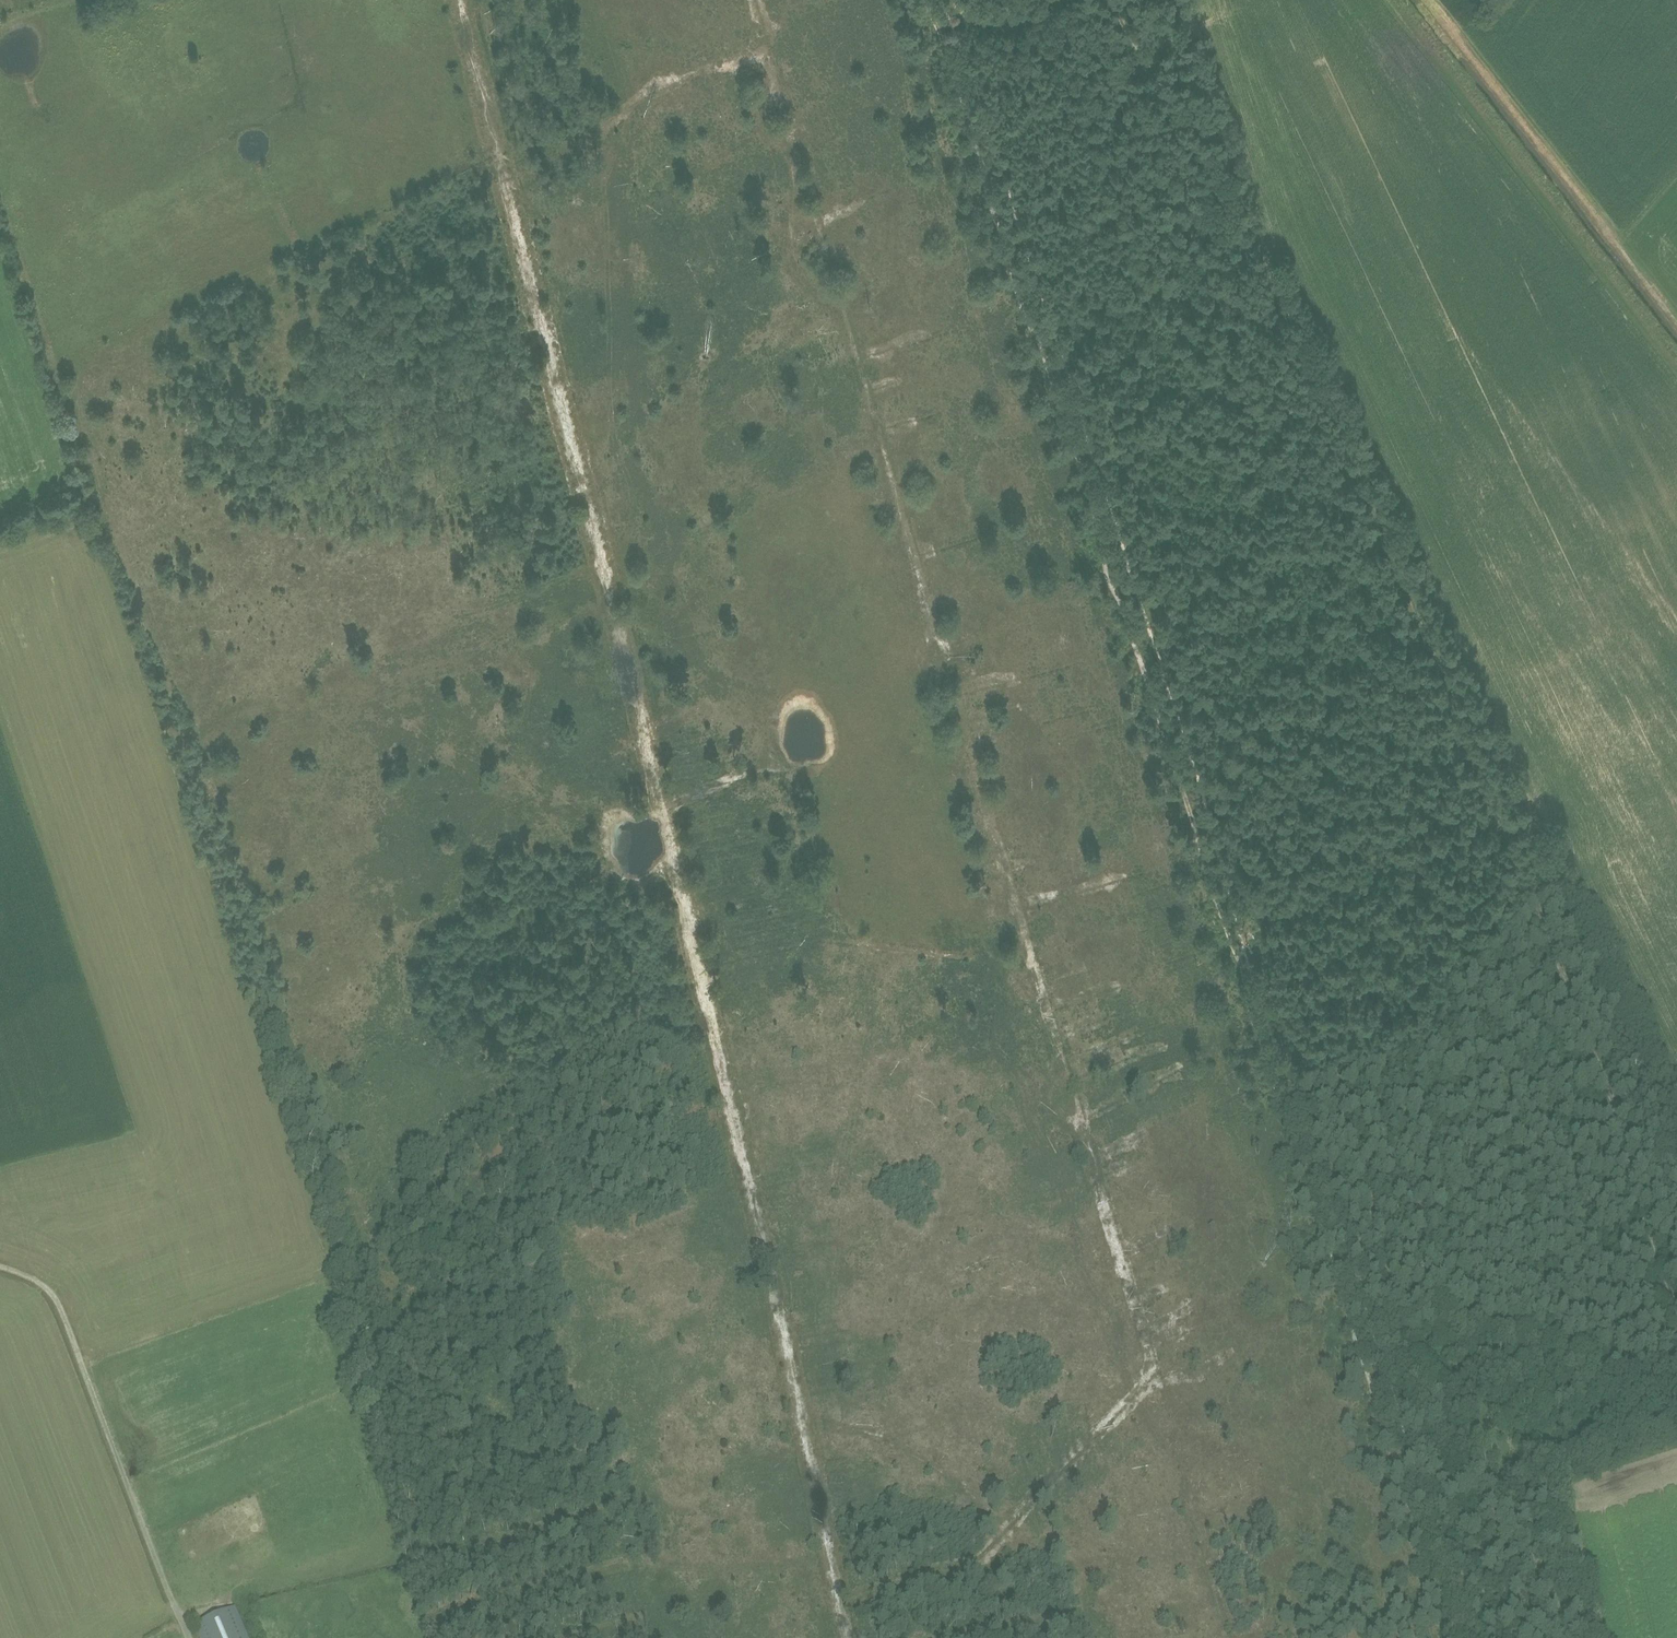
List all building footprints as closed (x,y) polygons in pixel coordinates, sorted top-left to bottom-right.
[(200,1637),(247,1637),(234,1607),(194,1624),(200,1637)]
